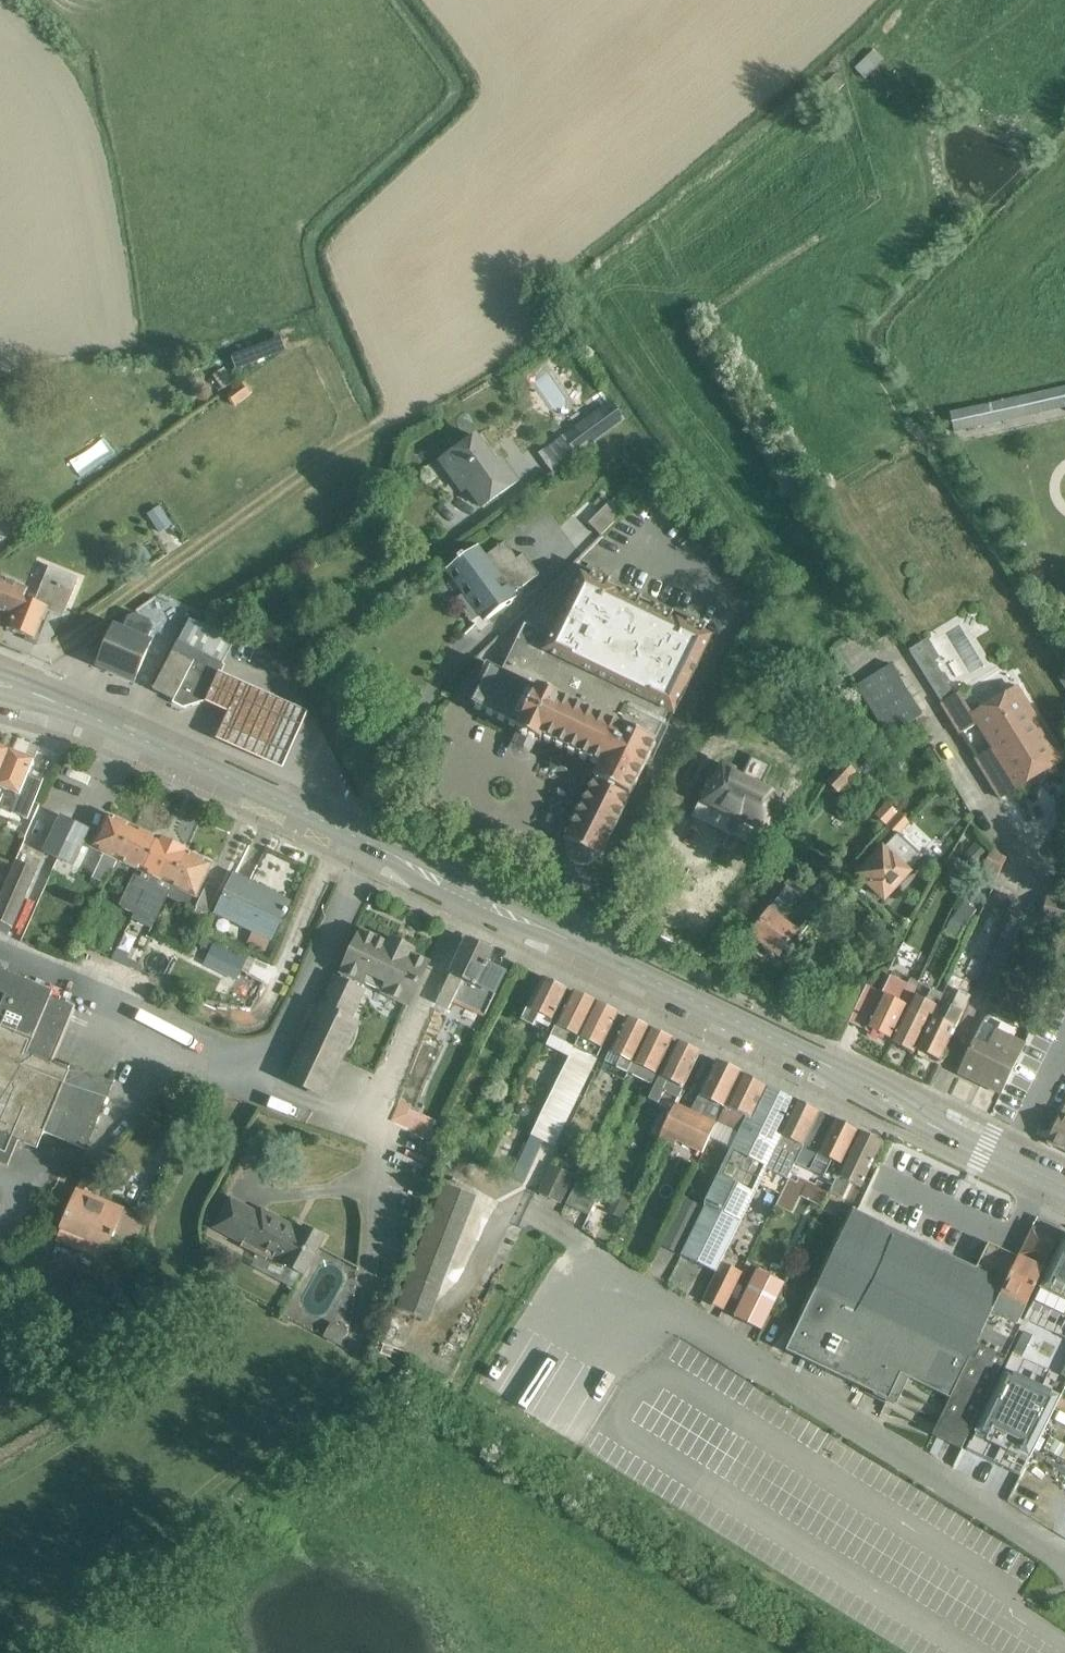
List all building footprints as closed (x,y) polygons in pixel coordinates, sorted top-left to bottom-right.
[(856,50),(840,64),(856,82),(872,68),(856,50)] [(835,78),(823,89),(831,98),(843,87),(835,78)] [(280,339),(231,358),(234,368),(284,349),(280,339)] [(222,390),(233,383),(224,370),(213,377),(222,390)] [(234,407),(249,396),(241,384),(226,395),(234,407)] [(949,414),(953,434),(1064,409),(1064,388),(949,414)] [(567,434),(582,455),(622,422),(606,403),(567,434)] [(481,508),(516,483),(501,462),(496,466),(475,437),(441,462),(462,492),(467,488),(481,508)] [(553,475),(577,458),(562,437),(538,454),(553,475)] [(600,536),(621,515),(609,503),(588,524),(600,536)] [(158,504),(146,512),(159,530),(171,523),(158,504)] [(509,596),(538,575),(523,554),(515,559),(503,543),(481,559),(474,549),(448,568),(466,592),(456,599),(456,602),(471,623),(483,614),(487,620),(512,601),(509,596)] [(78,579),(48,567),(33,603),(23,599),(27,590),(0,579),(0,612),(12,616),(7,629),(35,641),(38,634),(36,633),(42,620),(43,621),(47,611),(62,617),(78,579)] [(595,856),(599,858),(655,744),(651,743),(666,713),(672,716),(711,639),(580,577),(550,638),(524,626),(501,672),(489,666),(471,703),(519,727),(516,732),(539,743),(542,738),(600,766),(564,841),(567,843),(566,849),(567,856),(572,861),(578,864),(585,864),(591,862),(595,856)] [(152,628),(148,621),(134,614),(127,617),(121,630),(113,627),(111,633),(109,632),(108,630),(84,648),(85,649),(93,661),(98,663),(96,667),(133,682),(150,642),(147,641),(152,628)] [(188,620),(152,690),(177,703),(183,706),(210,698),(211,695),(223,670),(225,668),(222,666),(235,640),(188,620)] [(926,639),(908,651),(942,704),(941,705),(959,734),(976,724),(991,748),(974,758),(999,799),(1061,761),(1056,753),(1015,686),(970,714),(958,694),(955,697),(933,663),(939,660),(926,639)] [(888,737),(921,716),(890,665),(856,687),(888,737)] [(309,709),(223,670),(211,695),(210,698),(230,707),(217,736),(284,766),(309,709)] [(1057,678),(1064,691),(1064,673),(1057,678)] [(844,763),(855,773),(858,776),(868,764),(843,741),(832,752),(844,763)] [(8,752),(0,748),(0,773),(8,752)] [(0,773),(0,788),(17,795),(10,813),(26,820),(42,779),(28,774),(33,761),(32,761),(29,757),(22,754),(17,755),(8,752),(0,773)] [(722,767),(699,814),(731,830),(737,818),(763,831),(780,796),(760,786),(770,767),(750,758),(741,777),(722,767)] [(855,773),(844,763),(825,783),(833,790),(855,773)] [(896,835),(907,822),(887,804),(875,817),(896,835)] [(90,827),(88,830),(82,843),(83,843),(92,847),(91,848),(104,854),(92,879),(105,884),(117,860),(132,828),(107,816),(99,831),(90,827)] [(82,843),(88,830),(60,817),(43,852),(72,866),(83,843),(82,843)] [(117,860),(142,872),(158,840),(132,828),(117,860)] [(857,866),(853,871),(883,899),(908,872),(907,871),(917,860),(921,856),(897,834),(896,835),(893,839),(883,850),(882,849),(862,870),(857,866)] [(141,895),(133,912),(139,915),(136,922),(147,927),(150,920),(154,922),(167,893),(165,893),(169,885),(170,885),(185,853),(186,852),(158,839),(158,840),(142,872),(143,872),(139,880),(134,878),(129,889),(141,895)] [(975,841),(963,854),(976,865),(987,852),(975,841)] [(993,883),(1005,858),(990,851),(978,876),(993,883)] [(185,853),(170,885),(195,897),(210,865),(185,853)] [(8,935),(36,871),(15,862),(0,897),(0,932),(8,935)] [(269,941),(289,901),(234,874),(214,915),(251,932),(269,941)] [(788,908),(805,886),(791,875),(783,886),(786,888),(749,936),(761,945),(758,948),(772,959),(775,955),(777,958),(795,935),(799,938),(809,924),(788,908)] [(201,925),(218,890),(207,884),(195,908),(197,909),(191,920),(201,925)] [(132,914),(133,912),(141,895),(129,889),(120,906),(122,907),(121,909),(132,914)] [(1040,922),(1064,928),(1064,900),(1046,895),(1040,922)] [(964,901),(953,918),(966,926),(976,908),(964,901)] [(251,932),(246,944),(264,953),(269,941),(251,932)] [(302,1049),(288,1080),(321,1096),(355,1024),(347,1020),(361,992),(360,991),(364,984),(407,1004),(426,963),(408,955),(411,950),(391,940),(389,946),(360,932),(341,973),(342,973),(338,981),(335,980),(302,1049)] [(240,972),(249,955),(216,938),(216,939),(205,933),(198,946),(209,952),(208,955),(240,972)] [(895,937),(890,948),(895,951),(901,940),(895,937)] [(491,952),(466,940),(435,1004),(448,1010),(452,1001),(483,1017),(505,973),(485,963),(491,952)] [(7,1166),(17,1141),(36,1149),(43,1132),(84,1149),(111,1083),(69,1066),(67,1071),(49,1063),(72,1006),(48,996),(51,991),(0,970),(0,1163),(7,1166)] [(890,976),(881,994),(865,987),(849,1021),(868,1030),(867,1032),(878,1037),(878,1035),(889,1041),(904,1011),(912,995),(915,989),(890,976)] [(567,990),(541,978),(520,1021),(546,1034),(567,990)] [(904,1011),(889,1041),(889,1043),(913,1054),(915,1050),(930,1017),(937,1003),(941,995),(930,990),(925,1001),(912,995),(904,1011)] [(937,1003),(930,1017),(915,1050),(917,1052),(917,1056),(924,1060),(928,1057),(939,1062),(970,996),(958,991),(950,1009),(937,1003)] [(573,1047),(594,1003),(571,992),(550,1036),(573,1047)] [(594,1003),(573,1047),(571,1050),(530,1135),(511,1178),(523,1183),(543,1141),(553,1146),(596,1058),(617,1014),(594,1003)] [(627,1074),(627,1073),(648,1030),(625,1018),(604,1062),(627,1074)] [(981,1023),(973,1040),(956,1074),(975,1083),(977,1079),(1002,1091),(1025,1044),(981,1023)] [(648,1030),(627,1073),(627,1074),(650,1085),(672,1041),(648,1030)] [(677,1099),(699,1054),(675,1043),(647,1099),(657,1104),(663,1092),(677,1099)] [(724,1108),(740,1074),(715,1062),(695,1102),(703,1105),(706,1099),(724,1108)] [(716,1124),(709,1138),(730,1148),(745,1117),(749,1119),(762,1091),(765,1086),(740,1074),(724,1108),(717,1122),(716,1124)] [(385,1105),(401,1111),(411,1085),(396,1079),(385,1105)] [(703,1208),(680,1256),(715,1273),(766,1168),(782,1135),(778,1133),(792,1105),(762,1091),(749,1119),(745,1117),(730,1148),(703,1204),(705,1205),(703,1208)] [(792,1164),(818,1112),(794,1100),(792,1105),(778,1133),(782,1135),(766,1168),(787,1178),(788,1177),(793,1164),(792,1164)] [(1046,1143),(1064,1152),(1064,1103),(1060,1113),(1046,1143)] [(709,1138),(716,1124),(675,1104),(658,1138),(674,1146),(676,1142),(702,1153),(709,1138)] [(792,1164),(793,1164),(807,1171),(816,1152),(832,1119),(818,1112),(792,1164)] [(451,1115),(445,1129),(466,1138),(471,1125),(451,1115)] [(832,1119),(816,1152),(832,1160),(824,1178),(833,1183),(858,1131),(832,1119)] [(858,1131),(833,1183),(828,1193),(842,1199),(850,1183),(860,1188),(881,1143),(858,1131)] [(560,1203),(572,1178),(549,1167),(537,1191),(560,1203)] [(77,1190),(55,1242),(102,1261),(111,1238),(133,1247),(145,1218),(89,1195),(95,1181),(83,1176),(77,1190)] [(788,1177),(774,1206),(779,1208),(784,1199),(785,1199),(794,1180),(788,1177)] [(576,1181),(565,1205),(588,1216),(599,1192),(576,1181)] [(438,1289),(473,1196),(443,1185),(408,1278),(409,1278),(397,1310),(427,1321),(439,1289),(438,1289)] [(618,1188),(606,1213),(620,1219),(631,1194),(618,1188)] [(303,1275),(323,1238),(303,1227),(301,1232),(260,1210),(258,1214),(229,1198),(213,1227),(243,1243),(240,1247),(282,1269),(284,1265),(303,1275)] [(680,1256),(703,1208),(682,1198),(659,1245),(680,1256)] [(853,1210),(785,1352),(887,1401),(899,1375),(951,1399),(999,1294),(1017,1258),(1016,1257),(1015,1258),(987,1245),(975,1269),(880,1224),(853,1210)] [(1017,1258),(999,1294),(978,1339),(951,1399),(933,1436),(948,1443),(960,1449),(1003,1361),(1020,1326),(1016,1325),(1055,1243),(1030,1231),(1017,1258)] [(1031,1303),(1064,1319),(1064,1234),(1031,1303)] [(720,1264),(715,1273),(703,1299),(723,1309),(740,1274),(720,1264)] [(752,1280),(733,1317),(762,1331),(780,1294),(752,1280)] [(337,1326),(329,1341),(342,1347),(349,1332),(337,1326)] [(1022,1332),(1012,1354),(1021,1358),(1031,1337),(1022,1332)] [(973,1433),(965,1450),(1020,1477),(1028,1459),(1060,1397),(1004,1369),(973,1433)] [(1054,1440),(1047,1452),(1057,1458),(1064,1446),(1054,1440)]
